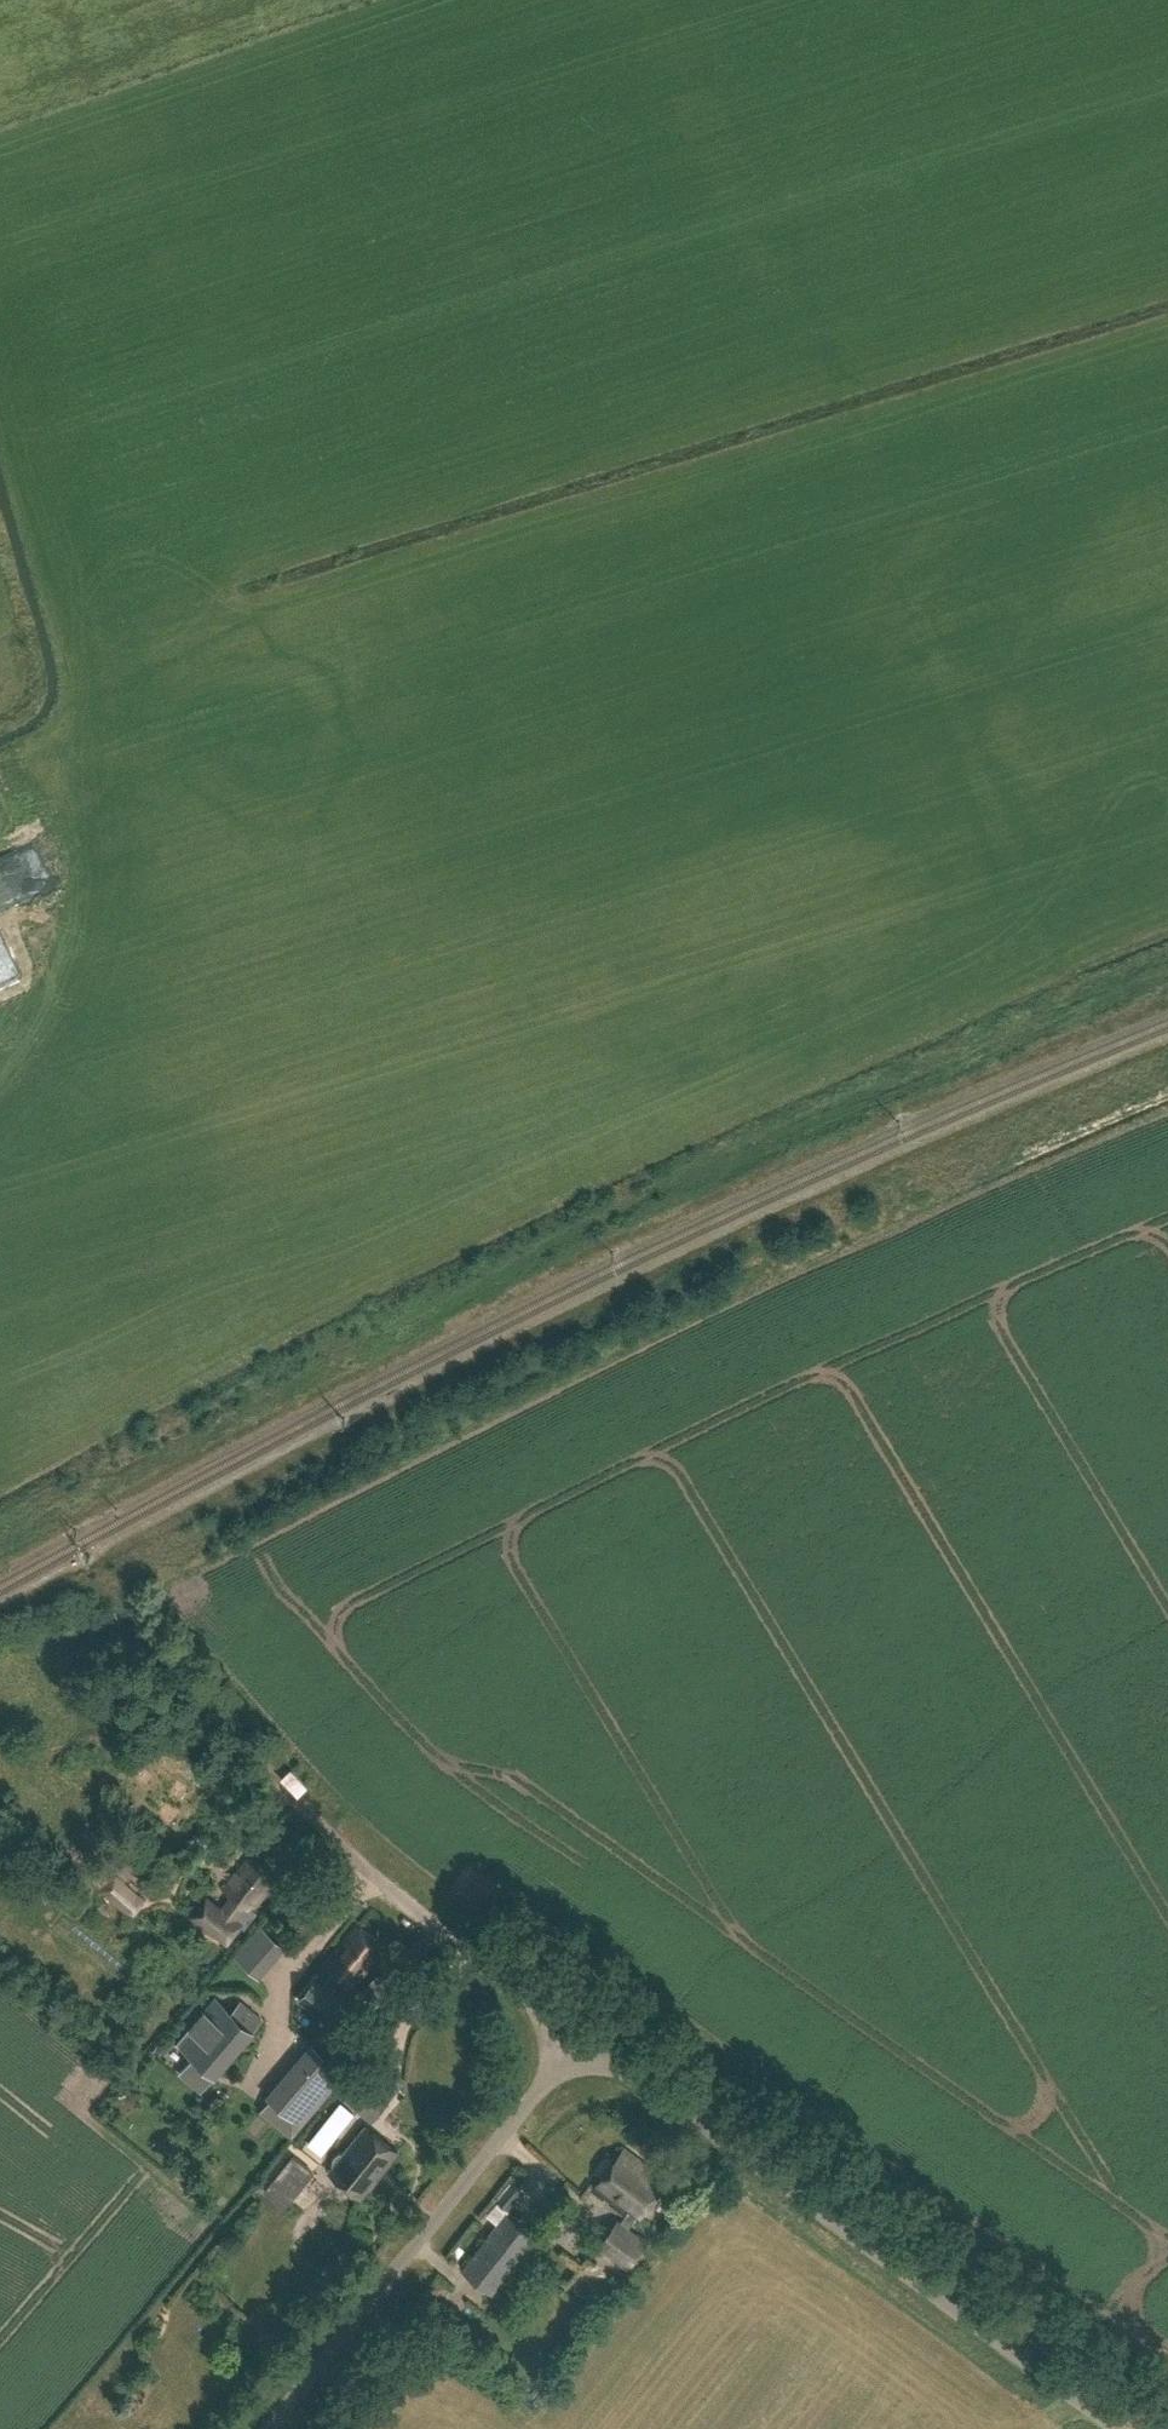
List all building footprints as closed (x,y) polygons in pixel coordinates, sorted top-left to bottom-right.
[(278,1876),(251,1856),(226,1891),(235,1898),(225,1913),(208,1901),(195,1919),(229,1944),(242,1925),(245,1927),(255,1912),(253,1911),(278,1876)] [(104,1869),(91,1882),(131,1919),(146,1903),(114,1873),(112,1876),(104,1869)] [(309,1924),(291,1908),(259,1945),(290,1972),(339,1916),(326,1905),(309,1924)] [(385,1949),(360,1927),(347,1943),(352,1948),(345,1956),(339,1952),(326,1968),(352,1989),(385,1949)] [(194,2098),(253,2026),(232,2008),(218,2025),(203,2013),(171,2051),(186,2064),(173,2080),(194,2098)] [(316,2046),(273,2097),(301,2122),(344,2071),(316,2046)] [(389,2100),(361,2076),(341,2100),(369,2123),(389,2100)] [(367,2127),(347,2152),(341,2153),(336,2156),(334,2161),(335,2167),(331,2171),(362,2196),(398,2151),(367,2127)] [(241,2148),(259,2165),(267,2156),(249,2139),(241,2148)] [(667,2181),(624,2150),(594,2190),(637,2222),(667,2181)] [(538,2237),(506,2211),(460,2268),(492,2294),(538,2237)] [(580,2213),(563,2233),(577,2245),(594,2224),(580,2213)] [(647,2243),(617,2219),(595,2245),(626,2270),(647,2243)]
